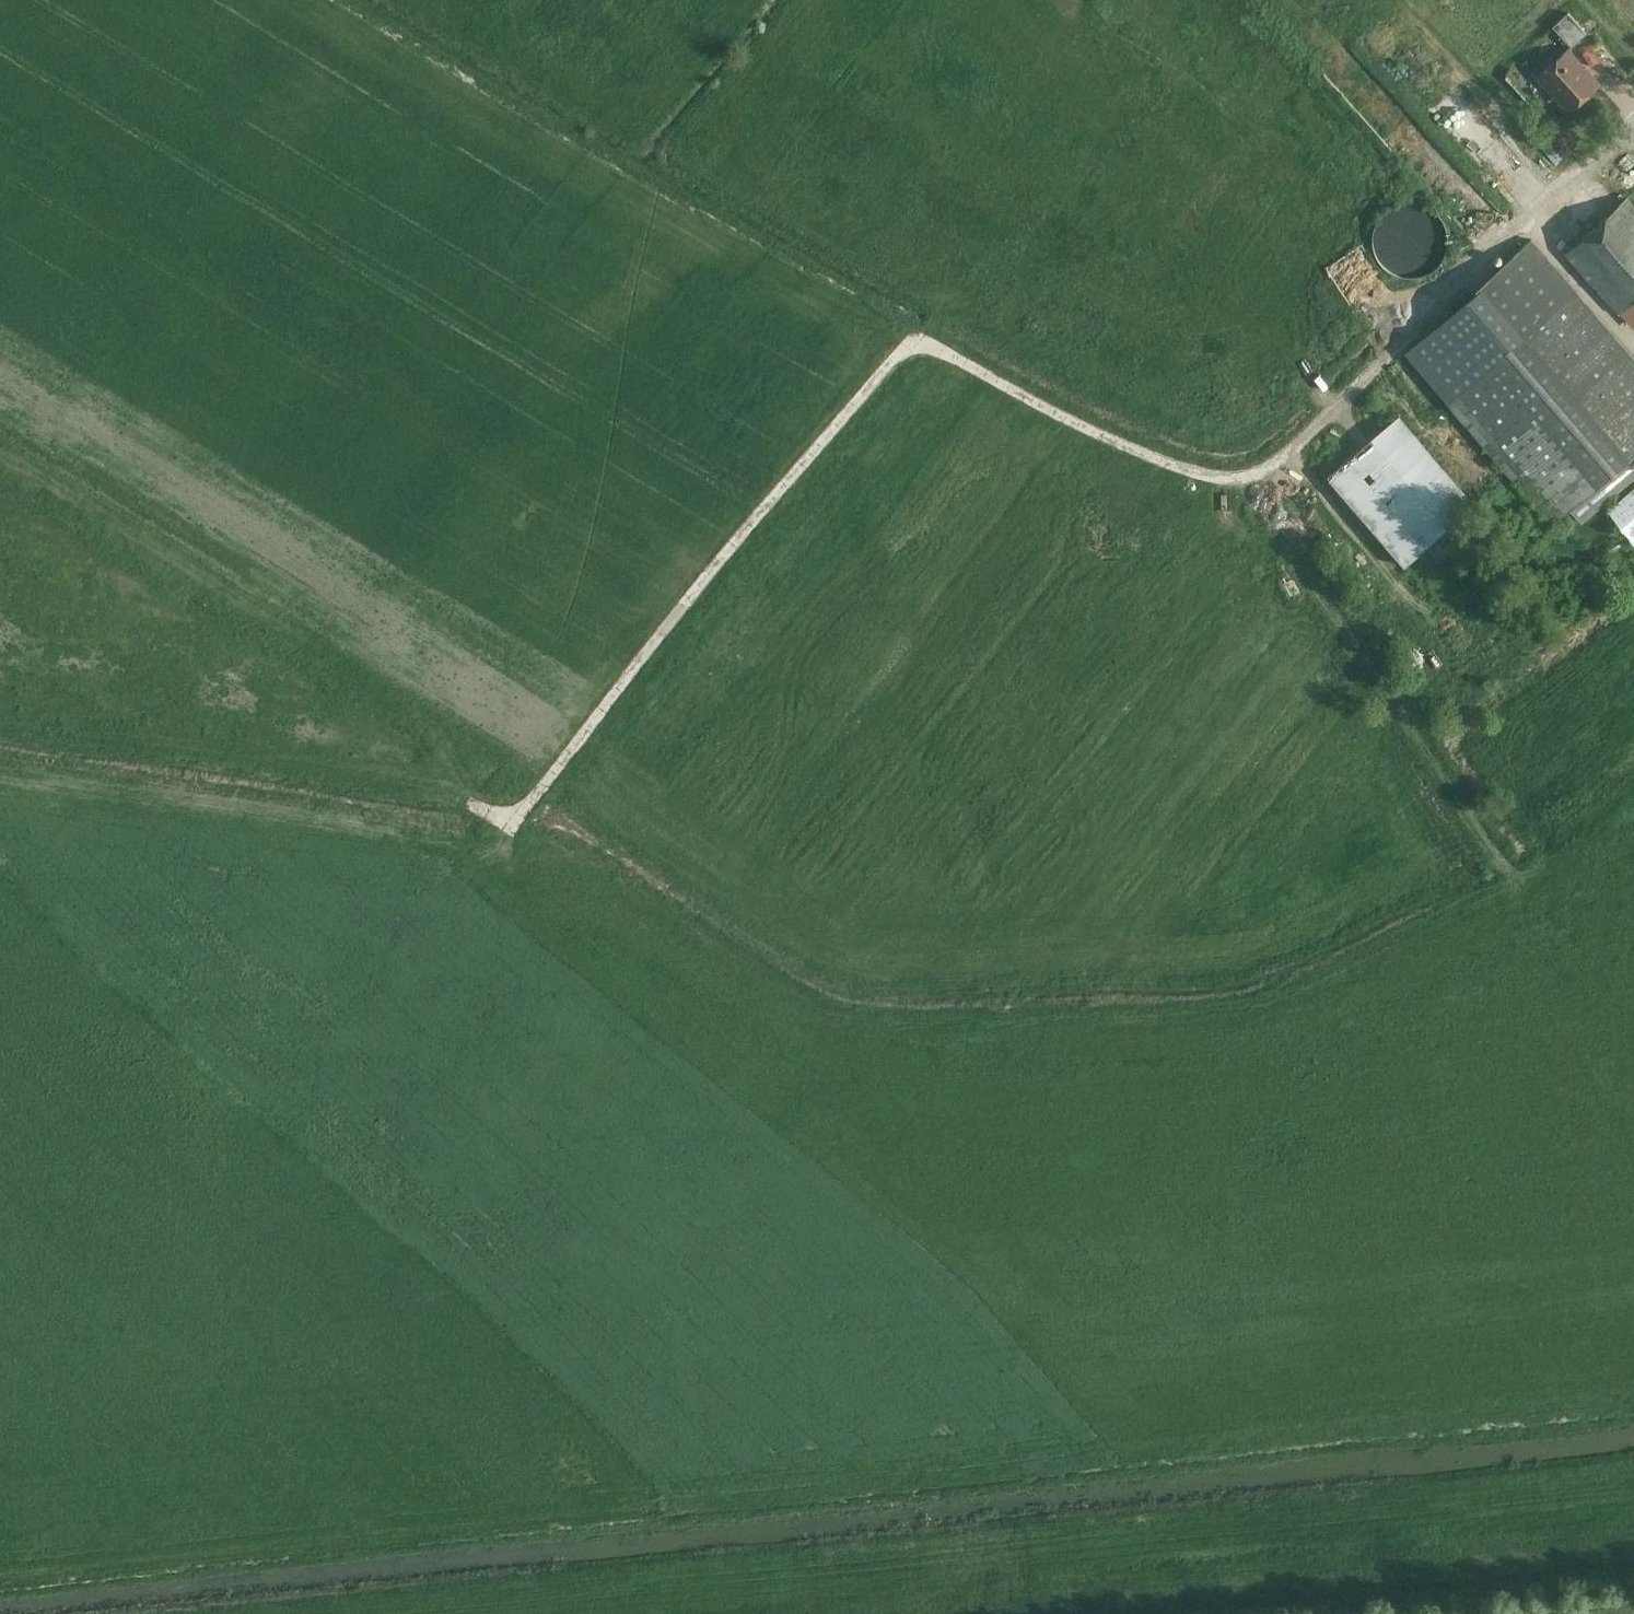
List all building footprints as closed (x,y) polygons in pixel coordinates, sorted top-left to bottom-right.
[(1566,15),(1551,29),(1569,48),(1584,35),(1566,15)] [(1597,84),(1566,52),(1536,81),(1567,113),(1597,84)] [(1444,219),(1433,208),(1418,202),(1402,202),(1388,210),(1377,224),(1374,242),(1379,259),(1391,272),(1408,277),(1426,275),(1441,264),(1448,250),(1450,234),(1444,219)] [(1571,248),(1621,304),(1633,293),(1633,213),(1624,202),(1571,248)] [(1535,243),(1409,350),(1553,519),(1633,450),(1633,359),(1535,243)] [(1478,507),(1398,415),(1324,478),(1404,571),(1478,507)]
